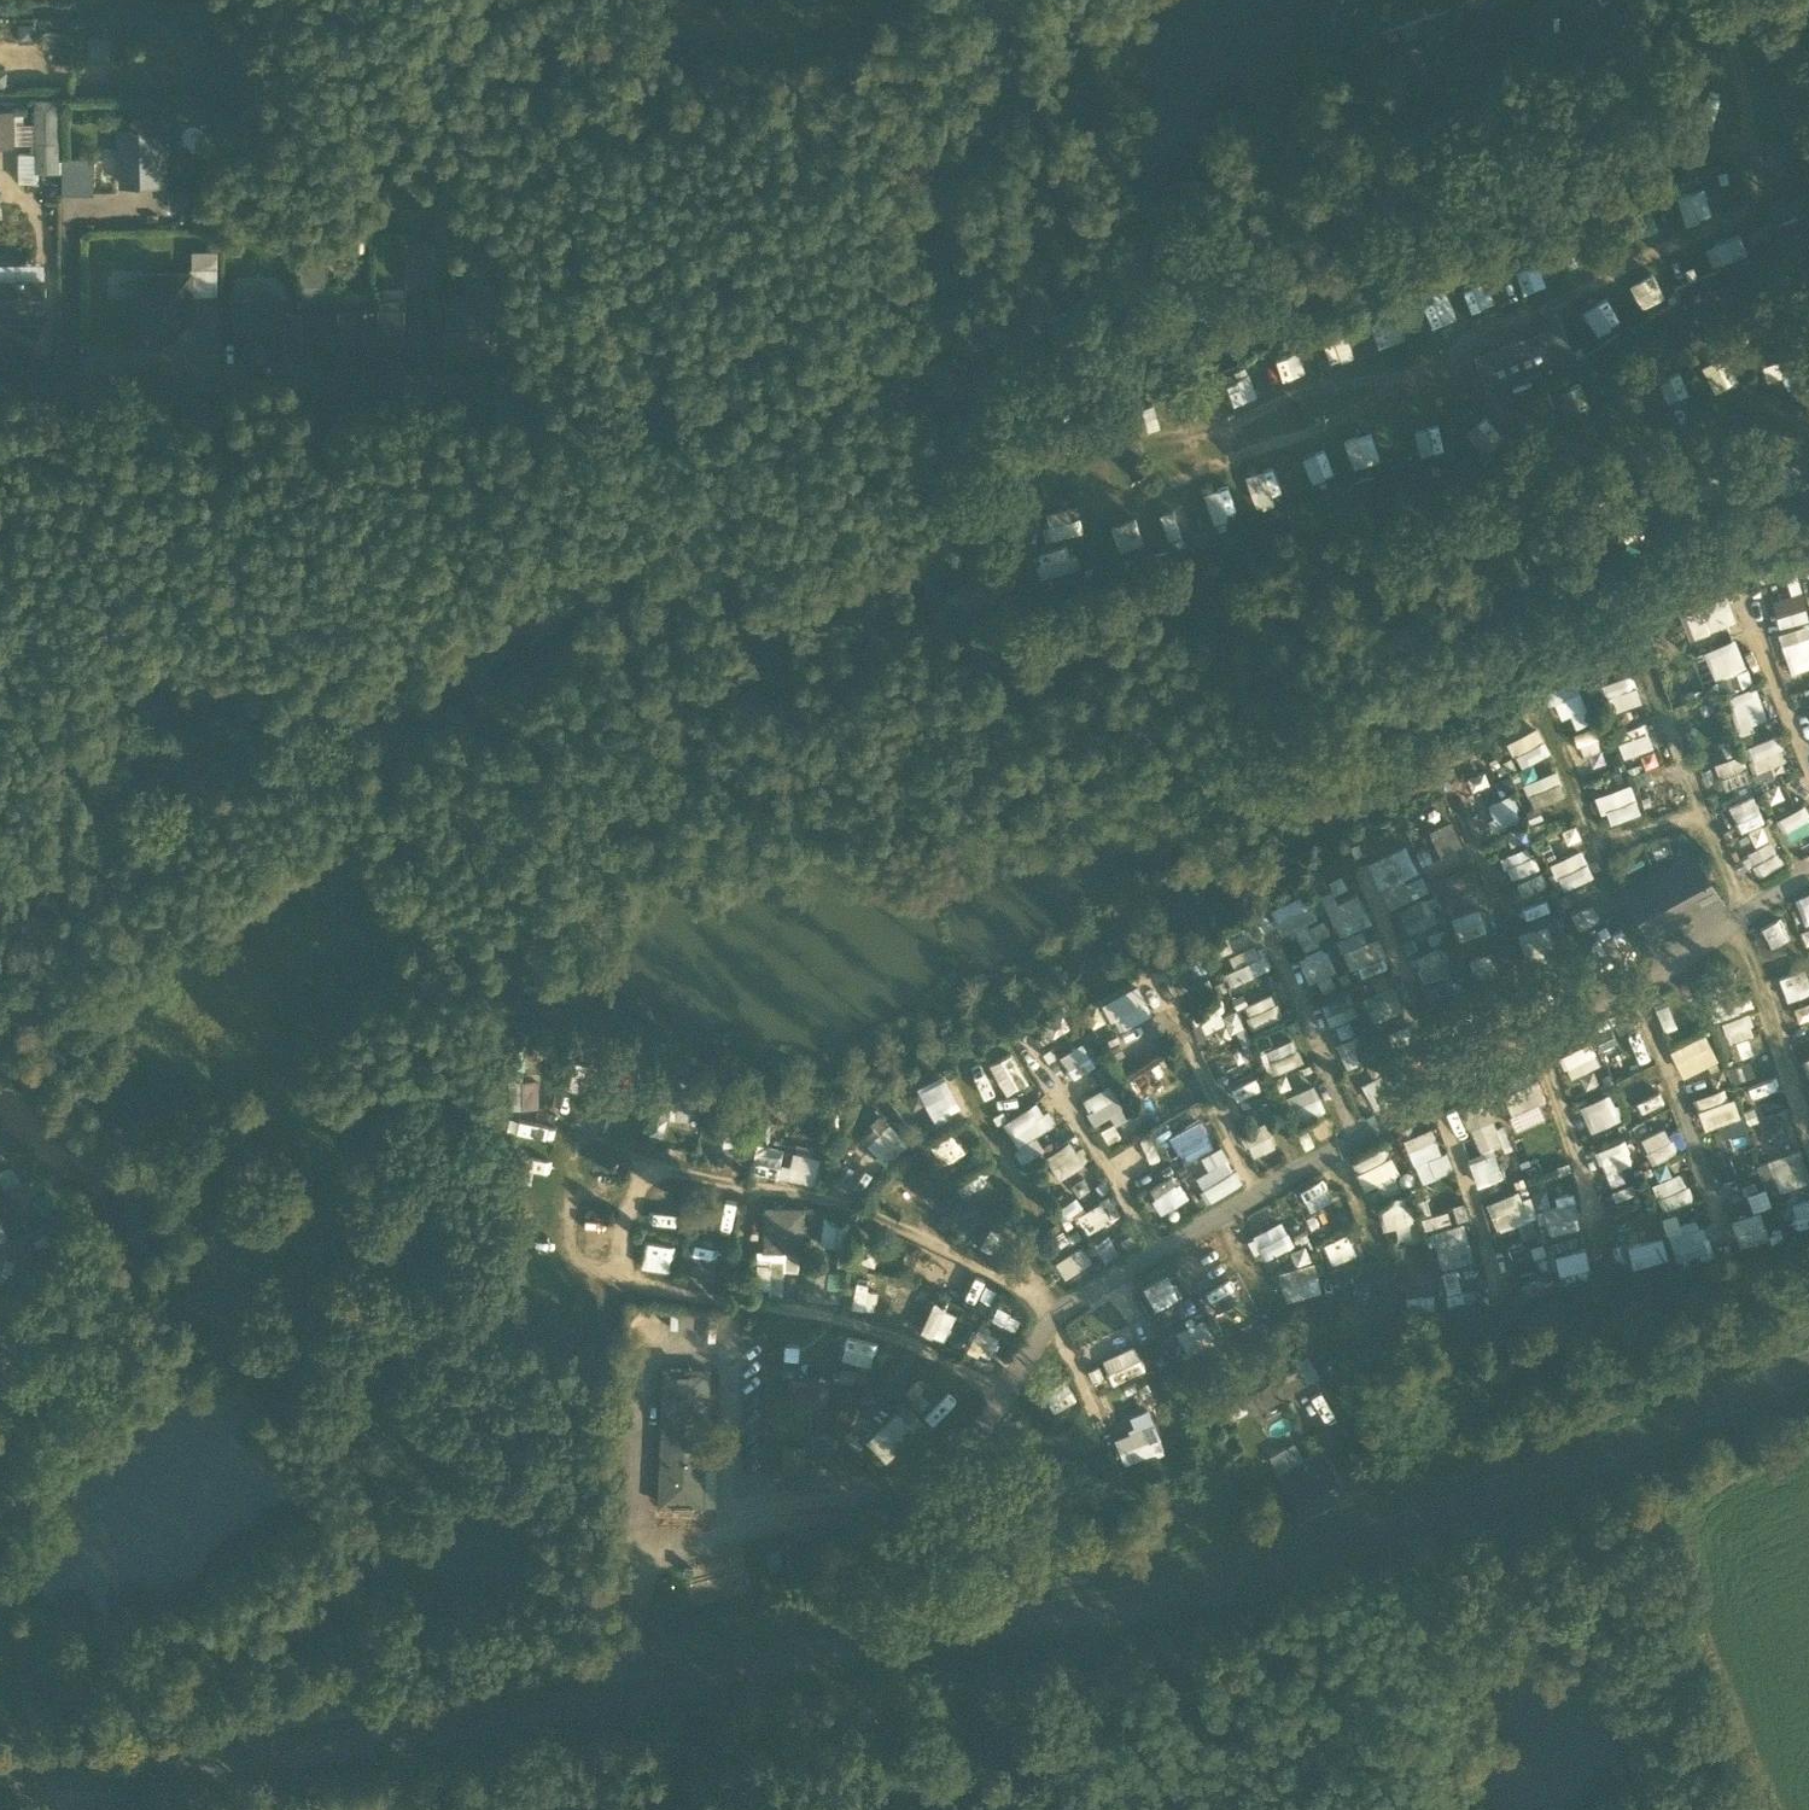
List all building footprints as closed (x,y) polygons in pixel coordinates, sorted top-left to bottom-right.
[(99,34),(111,34),(157,35),(158,20),(99,19),(99,34)] [(110,56),(111,34),(99,34),(99,56),(110,56)] [(1780,86),(1799,139),(1786,144),(1793,164),(1806,160),(1808,168),(1808,75),(1780,86)] [(61,168),(60,94),(36,94),(37,149),(18,150),(18,179),(39,179),(39,168),(61,168)] [(20,148),(35,148),(35,122),(19,122),(20,148)] [(121,155),(156,155),(156,134),(140,134),(140,128),(120,128),(121,155)] [(165,134),(156,134),(156,155),(165,155),(165,134)] [(157,180),(156,180),(156,155),(121,155),(121,181),(157,180)] [(165,155),(156,155),(156,180),(165,180),(165,155)] [(95,156),(61,156),(62,190),(95,189),(95,156)] [(1677,192),(1686,220),(1712,212),(1702,183),(1677,192)] [(1782,255),(1808,245),(1808,224),(1806,216),(1773,229),(1782,255)] [(1724,259),(1746,251),(1739,233),(1717,241),(1724,259)] [(406,284),(435,284),(434,240),(406,241),(406,284)] [(482,255),(482,271),(500,265),(487,244),(482,246),(482,255)] [(1546,253),(1516,259),(1522,289),(1552,283),(1546,253)] [(190,267),(191,294),(218,293),(217,267),(190,267)] [(1629,281),(1643,305),(1667,292),(1652,268),(1629,281)] [(129,298),(130,341),(165,340),(168,336),(168,329),(176,321),(180,324),(190,313),(190,272),(141,273),(141,290),(134,298),(129,298)] [(44,314),(44,276),(19,276),(0,276),(0,315),(19,315),(44,314)] [(465,291),(449,291),(449,304),(465,304),(465,291)] [(237,297),(238,351),(284,350),(284,311),(283,297),(279,292),(264,292),(259,297),(237,297)] [(515,294),(499,294),(500,305),(502,305),(502,306),(515,306),(515,294)] [(1575,312),(1586,335),(1621,319),(1611,296),(1575,312)] [(1378,342),(1407,331),(1397,304),(1368,314),(1378,342)] [(325,360),(368,361),(369,305),(325,305),(325,360)] [(284,311),(284,350),(302,350),(302,311),(284,311)] [(168,329),(168,336),(180,324),(176,321),(168,329)] [(1538,333),(1538,334),(1549,366),(1550,367),(1574,358),(1562,325),(1538,333)] [(1346,329),(1323,337),(1330,357),(1353,349),(1346,329)] [(1505,382),(1549,366),(1538,334),(1525,338),(1524,334),(1499,343),(1500,347),(1478,355),(1489,387),(1496,385),(1499,393),(1508,390),(1505,382)] [(1299,345),(1276,352),(1282,371),(1305,364),(1299,345)] [(1226,369),(1235,396),(1256,389),(1248,362),(1226,369)] [(1669,387),(1689,380),(1683,362),(1662,370),(1669,387)] [(1483,447),(1503,432),(1487,411),(1468,426),(1483,447)] [(1440,421),(1417,424),(1420,449),(1443,446),(1440,421)] [(1373,424),(1344,433),(1353,462),(1381,454),(1373,424)] [(1312,477),(1336,468),(1325,440),(1301,449),(1312,477)] [(1275,460),(1247,466),(1254,496),(1282,490),(1275,460)] [(1204,486),(1213,515),(1238,506),(1228,477),(1204,486)] [(1160,507),(1170,531),(1191,522),(1181,498),(1160,507)] [(1041,506),(1046,531),(1079,525),(1074,500),(1041,506)] [(1110,519),(1118,544),(1144,535),(1136,510),(1110,519)] [(1804,589),(1774,593),(1777,623),(1807,619),(1804,589)] [(1728,592),(1687,606),(1696,632),(1737,618),(1728,592)] [(1808,662),(1808,618),(1777,630),(1791,669),(1808,662)] [(1693,652),(1704,680),(1718,675),(1723,688),(1753,677),(1737,636),(1693,652)] [(1631,667),(1600,679),(1611,707),(1642,695),(1631,667)] [(1579,670),(1550,683),(1563,710),(1591,698),(1579,670)] [(1741,727),(1769,715),(1755,680),(1727,693),(1741,727)] [(1625,752),(1653,742),(1645,717),(1616,727),(1625,752)] [(1538,721),(1508,735),(1521,762),(1551,747),(1538,721)] [(1755,769),(1787,756),(1777,731),(1745,745),(1755,769)] [(1724,785),(1751,775),(1742,750),(1715,760),(1724,785)] [(1531,800),(1565,791),(1559,767),(1525,775),(1531,800)] [(1632,778),(1598,791),(1608,820),(1643,808),(1632,778)] [(1497,824),(1523,814),(1512,789),(1486,800),(1497,824)] [(1726,804),(1739,830),(1765,817),(1752,791),(1726,804)] [(1776,817),(1789,840),(1808,829),(1808,812),(1803,802),(1776,817)] [(1757,848),(1770,829),(1758,821),(1745,840),(1757,848)] [(1753,873),(1782,864),(1774,839),(1745,848),(1753,873)] [(1409,841),(1369,854),(1386,903),(1426,889),(1409,841)] [(1529,843),(1501,850),(1507,872),(1535,864),(1529,843)] [(1550,859),(1564,886),(1595,870),(1582,844),(1550,859)] [(1628,890),(1653,935),(1695,913),(1691,907),(1716,894),(1695,854),(1628,890)] [(1359,889),(1337,896),(1333,885),(1321,889),(1335,931),(1369,920),(1359,889)] [(1283,930),(1317,914),(1304,888),(1270,904),(1283,930)] [(1608,888),(1587,897),(1594,912),(1615,903),(1608,888)] [(1803,920),(1808,919),(1808,890),(1796,894),(1803,920)] [(1453,898),(1456,912),(1452,913),(1457,936),(1493,928),(1485,891),(1453,898)] [(1429,895),(1399,903),(1405,927),(1435,919),(1429,895)] [(1777,918),(1759,927),(1769,947),(1787,938),(1777,918)] [(1352,974),(1387,962),(1373,921),(1338,933),(1352,974)] [(1519,929),(1523,943),(1550,935),(1546,921),(1519,929)] [(1230,980),(1269,964),(1259,940),(1220,955),(1230,980)] [(1300,951),(1309,977),(1337,968),(1327,941),(1300,951)] [(1441,943),(1413,953),(1423,979),(1451,969),(1441,943)] [(1808,995),(1808,982),(1806,969),(1779,975),(1785,1000),(1808,995)] [(1154,975),(1141,982),(1153,1005),(1166,998),(1154,975)] [(1137,979),(1103,999),(1120,1026),(1153,1007),(1137,979)] [(1362,992),(1369,1015),(1401,1007),(1395,983),(1362,992)] [(1328,1020),(1356,1013),(1350,988),(1322,995),(1328,1020)] [(1276,991),(1244,998),(1249,1022),(1281,1015),(1276,991)] [(1798,1021),(1808,1018),(1808,1003),(1795,1006),(1798,1021)] [(1216,1013),(1224,1030),(1243,1022),(1236,1005),(1216,1013)] [(1735,1058),(1763,1050),(1751,1011),(1723,1020),(1735,1058)] [(1365,1028),(1336,1041),(1347,1065),(1376,1052),(1365,1028)] [(1671,1049),(1684,1076),(1720,1059),(1707,1032),(1671,1049)] [(1296,1036),(1265,1044),(1271,1068),(1302,1060),(1296,1036)] [(1084,1038),(1059,1051),(1071,1073),(1095,1059),(1084,1038)] [(1559,1053),(1569,1077),(1601,1064),(1591,1040),(1559,1053)] [(1764,1084),(1757,1059),(1732,1065),(1739,1091),(1764,1084)] [(945,1069),(918,1082),(935,1116),(962,1103),(945,1069)] [(1597,1069),(1580,1073),(1585,1089),(1601,1085),(1597,1069)] [(1384,1072),(1363,1082),(1375,1107),(1396,1096),(1384,1072)] [(1094,1120),(1111,1110),(1117,1119),(1132,1110),(1112,1077),(1079,1097),(1094,1120)] [(1539,1080),(1503,1091),(1509,1111),(1545,1100),(1539,1080)] [(1313,1081),(1289,1093),(1302,1117),(1325,1104),(1313,1081)] [(697,1086),(664,1082),(660,1111),(694,1115),(697,1086)] [(1711,1144),(1744,1137),(1733,1087),(1699,1095),(1711,1144)] [(1490,1092),(1461,1102),(1477,1153),(1469,1156),(1478,1185),(1504,1176),(1495,1147),(1506,1144),(1490,1092)] [(1591,1131),(1621,1117),(1610,1092),(1579,1105),(1591,1131)] [(1042,1096),(1001,1116),(1013,1141),(1054,1122),(1042,1096)] [(628,1130),(633,1104),(607,1100),(603,1125),(628,1130)] [(1200,1116),(1170,1132),(1184,1158),(1215,1142),(1200,1116)] [(1240,1129),(1251,1155),(1279,1142),(1267,1117),(1240,1129)] [(866,1142),(884,1162),(908,1140),(890,1121),(866,1142)] [(1405,1136),(1422,1180),(1435,1176),(1427,1156),(1442,1150),(1433,1126),(1405,1136)] [(953,1128),(930,1141),(942,1161),(964,1147),(953,1128)] [(1040,1132),(1016,1143),(1023,1157),(1046,1146),(1040,1132)] [(1072,1135),(1045,1157),(1061,1177),(1088,1155),(1072,1135)] [(1637,1175),(1624,1139),(1596,1149),(1609,1185),(1637,1175)] [(1652,1163),(1676,1151),(1671,1140),(1647,1151),(1652,1163)] [(1389,1145),(1353,1158),(1363,1185),(1399,1172),(1389,1145)] [(824,1154),(796,1149),(795,1155),(760,1149),(756,1169),(819,1180),(824,1154)] [(1771,1195),(1808,1183),(1808,1174),(1801,1150),(1761,1163),(1771,1195)] [(1446,1151),(1430,1157),(1436,1173),(1452,1167),(1446,1151)] [(1148,1188),(1161,1210),(1190,1193),(1176,1171),(1148,1188)] [(1682,1172),(1653,1183),(1663,1211),(1692,1200),(1682,1172)] [(1371,1196),(1400,1183),(1396,1175),(1368,1188),(1371,1196)] [(888,1198),(907,1207),(916,1186),(897,1178),(888,1198)] [(1307,1206),(1327,1198),(1318,1178),(1298,1187),(1307,1206)] [(1753,1212),(1772,1205),(1767,1188),(1747,1194),(1753,1212)] [(1520,1190),(1487,1201),(1496,1231),(1530,1220),(1520,1190)] [(1088,1229),(1120,1211),(1110,1193),(1078,1211),(1088,1229)] [(646,1220),(680,1224),(683,1197),(649,1194),(646,1220)] [(1409,1223),(1405,1197),(1378,1200),(1382,1227),(1409,1223)] [(1545,1232),(1579,1230),(1577,1202),(1543,1204),(1545,1232)] [(764,1249),(802,1250),(803,1207),(794,1207),(794,1214),(774,1213),(774,1206),(765,1206),(764,1249)] [(1738,1246),(1768,1241),(1763,1214),(1733,1219),(1738,1246)] [(1281,1218),(1252,1234),(1265,1257),(1294,1242),(1281,1218)] [(1440,1268),(1473,1261),(1465,1223),(1432,1229),(1440,1268)] [(1674,1233),(1677,1259),(1710,1256),(1707,1229),(1674,1233)] [(1327,1240),(1331,1259),(1354,1254),(1350,1235),(1327,1240)] [(1651,1238),(1623,1245),(1629,1268),(1656,1261),(1651,1238)] [(1086,1242),(1057,1257),(1065,1274),(1094,1259),(1086,1242)] [(1298,1265),(1278,1271),(1287,1299),(1319,1288),(1306,1245),(1293,1249),(1298,1265)] [(1192,1282),(1213,1274),(1204,1251),(1183,1259),(1192,1282)] [(1586,1253),(1560,1256),(1563,1279),(1589,1276),(1586,1253)] [(965,1270),(955,1289),(974,1299),(984,1279),(965,1270)] [(1143,1285),(1155,1308),(1180,1295),(1168,1272),(1143,1285)] [(1216,1311),(1239,1299),(1228,1278),(1206,1290),(1216,1311)] [(914,1318),(922,1297),(909,1292),(901,1313),(914,1318)] [(945,1337),(956,1309),(932,1299),(921,1328),(945,1337)] [(1080,1339),(1096,1334),(1091,1317),(1074,1322),(1080,1339)] [(1204,1317),(1176,1329),(1186,1351),(1213,1340),(1204,1317)] [(969,1348),(992,1356),(1001,1331),(978,1323),(969,1348)] [(1126,1325),(1078,1345),(1096,1387),(1144,1367),(1126,1325)] [(871,1362),(877,1340),(848,1332),(842,1355),(871,1362)] [(1291,1354),(1278,1362),(1293,1387),(1306,1379),(1291,1354)] [(1279,1395),(1293,1387),(1278,1362),(1264,1370),(1279,1395)] [(922,1415),(951,1393),(929,1364),(900,1386),(922,1415)] [(660,1503),(698,1504),(698,1496),(705,1496),(707,1448),(702,1448),(702,1443),(707,1443),(708,1383),(701,1383),(701,1369),(663,1368),(660,1503)] [(1239,1384),(1246,1394),(1261,1384),(1254,1374),(1239,1384)] [(790,1375),(790,1393),(818,1393),(818,1376),(790,1375)] [(900,1408),(867,1438),(887,1460),(920,1430),(900,1408)] [(1126,1455),(1148,1447),(1142,1429),(1120,1436),(1126,1455)] [(812,1455),(834,1455),(834,1432),(812,1432),(812,1455)] [(806,1484),(807,1442),(785,1442),(785,1484),(806,1484)] [(1274,1472),(1299,1515),(1343,1489),(1318,1446),(1274,1472)]
